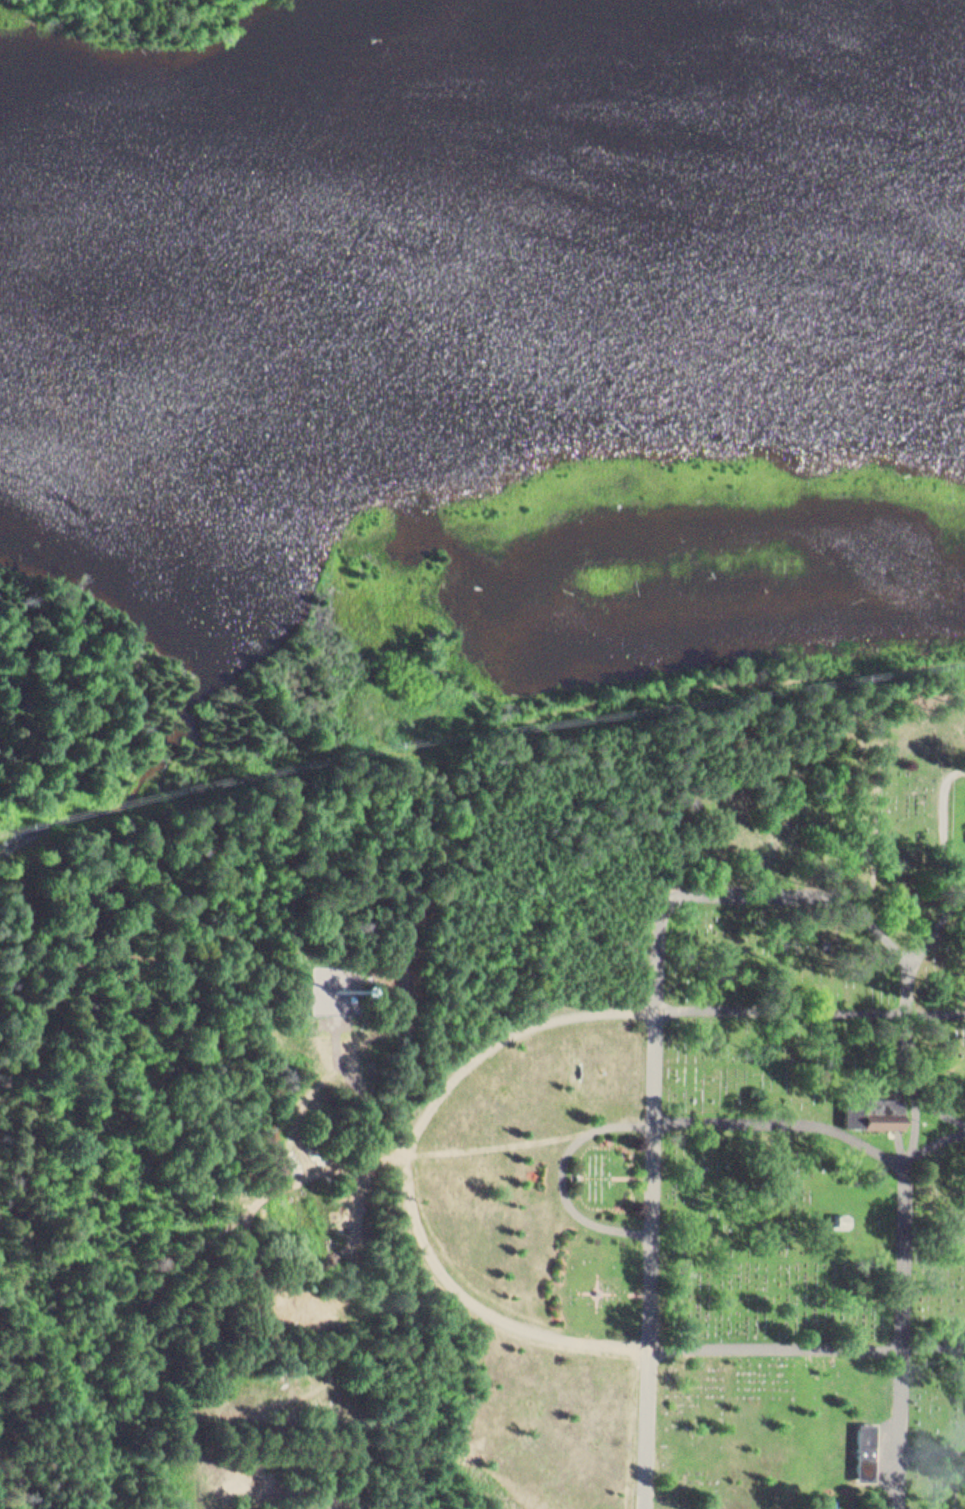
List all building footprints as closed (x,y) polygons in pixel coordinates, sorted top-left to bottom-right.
[(898,1093),(858,1093),(858,1121),(897,1122),(898,1093)] [(830,1210),(846,1211),(845,1222),(829,1221),(830,1210)] [(850,1215),(835,1215),(835,1228),(850,1228),(850,1215)] [(880,1417),(880,1476),(858,1476),(858,1417),(880,1417)]
